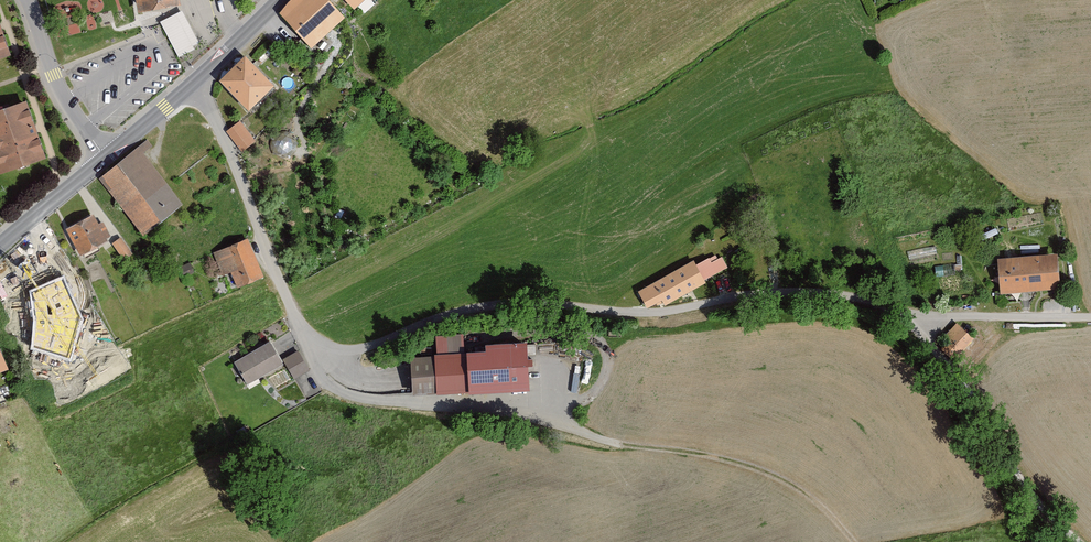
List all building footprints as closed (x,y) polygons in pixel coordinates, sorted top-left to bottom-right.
[(136,12),(179,6),(178,0),(134,0),(136,12)] [(281,14),(311,47),(342,18),(326,0),(294,0),(289,5),(281,14)] [(354,11),(365,0),(343,0),(354,11)] [(182,12),(161,23),(179,57),(194,49),(192,45),(198,42),(182,12)] [(0,31),(0,60),(9,57),(0,31)] [(273,88),(243,58),(218,83),(248,112),(273,88)] [(25,103),(0,111),(0,174),(44,160),(25,103)] [(254,141),(239,123),(227,134),(242,152),(254,141)] [(284,158),(289,157),(292,155),(295,151),(297,147),(297,142),(296,138),(293,134),(289,132),(285,131),(280,131),(276,133),(273,136),(270,139),(269,144),(270,148),(272,153),(275,156),(279,158),(284,158)] [(151,149),(146,142),(98,179),(142,236),(182,205),(143,155),(151,149)] [(97,225),(92,216),(65,230),(79,257),(106,243),(105,240),(109,238),(101,223),(97,225)] [(131,254),(120,239),(111,245),(122,261),(131,254)] [(263,279),(248,240),(212,254),(221,277),(230,274),(236,289),(263,279)] [(1060,290),(1057,255),(997,259),(1000,294),(1060,290)] [(696,266),(693,261),(638,292),(647,309),(661,301),(665,307),(728,271),(721,258),(717,260),(715,256),(696,266)] [(184,278),(193,274),(188,263),(179,268),(184,278)] [(64,277),(30,291),(34,319),(32,348),(70,360),(83,319),(64,277)] [(974,340),(957,325),(940,344),(957,359),(974,340)] [(281,366),(268,344),(233,364),(246,387),(281,366)] [(433,359),(410,361),(412,397),(530,391),(528,354),(527,344),(484,346),(484,352),(433,354),(433,359)] [(308,373),(298,353),(283,362),(294,381),(308,373)]
